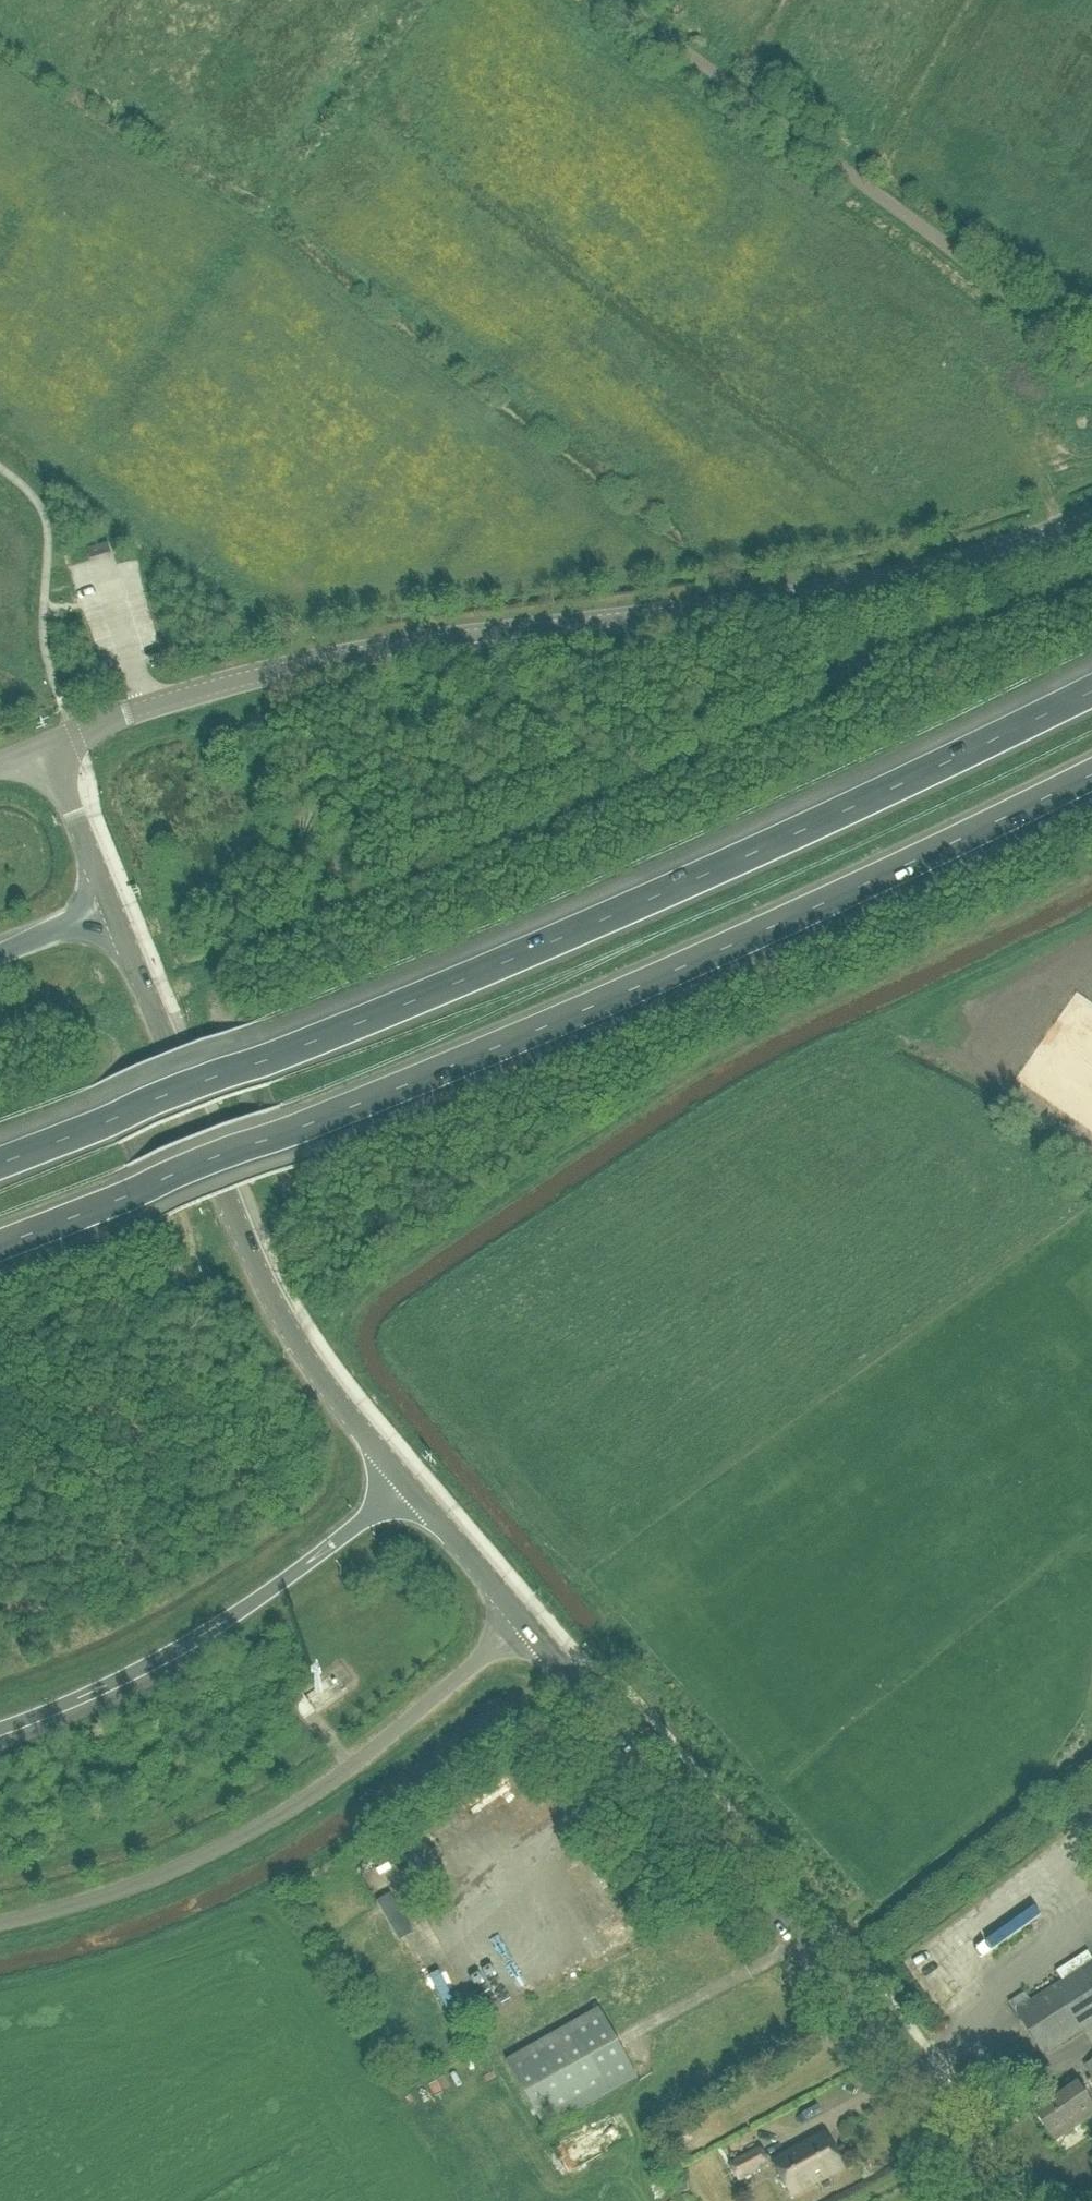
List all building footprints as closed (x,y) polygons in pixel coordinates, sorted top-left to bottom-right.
[(291,1701),(303,1720),(315,1712),(302,1693),(291,1701)] [(475,1859),(485,1852),(451,1806),(441,1813),(475,1859)] [(437,1813),(428,1820),(449,1849),(458,1842),(437,1813)] [(1030,2002),(1025,1993),(1008,2004),(1042,2057),(1091,2025),(1091,1963),(1030,2002)] [(506,2061),(544,2130),(637,2078),(598,2009),(506,2061)] [(1012,2018),(999,2026),(1006,2037),(1020,2029),(1012,2018)] [(946,2043),(956,2037),(944,2019),(934,2025),(946,2043)] [(1084,2066),(1091,2079),(1091,2061),(1084,2066)] [(1091,2116),(1091,2105),(1078,2084),(1035,2113),(1054,2142),(1091,2116)] [(568,2173),(626,2142),(613,2118),(556,2150),(568,2173)] [(826,2135),(773,2162),(791,2197),(844,2170),(826,2135)] [(759,2147),(728,2163),(739,2184),(770,2167),(759,2147)]
